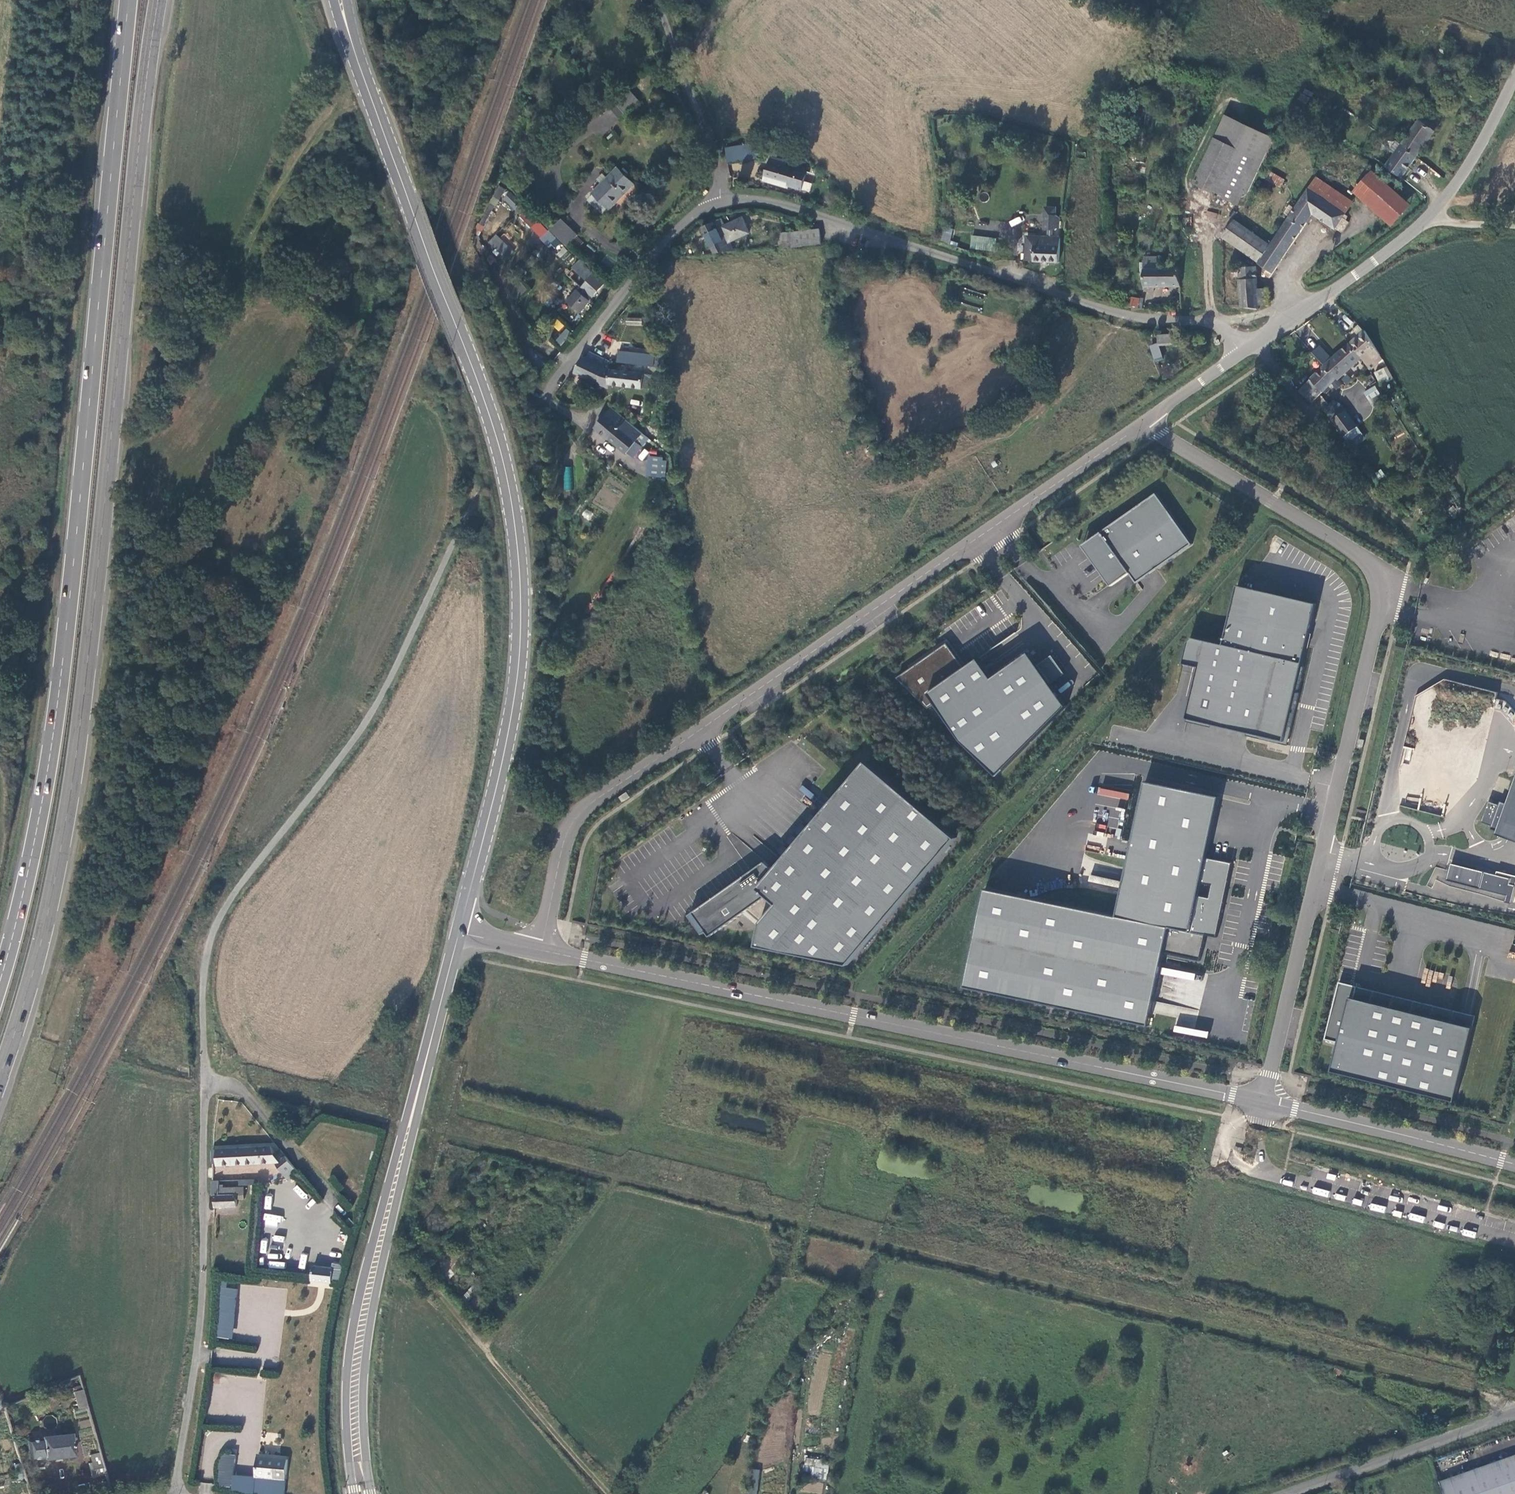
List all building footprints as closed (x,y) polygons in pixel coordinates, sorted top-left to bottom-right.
[(629,89),(610,105),(621,118),(640,100),(629,89)] [(1441,121),(1426,109),(1386,166),(1400,177),(1441,121)] [(1268,136),(1226,117),(1194,185),(1236,204),(1268,136)] [(746,145),(726,148),(728,163),(748,160),(747,153),(755,152),(757,142),(746,144),(746,145)] [(786,188),(799,191),(803,173),(782,167),(783,163),(768,159),(761,182),(786,189),(786,188)] [(610,210),(635,185),(618,168),(592,193),(594,195),(588,201),(602,214),(608,209),(610,210)] [(1262,178),(1280,188),(1284,180),(1266,170),(1262,178)] [(1355,190),(1392,223),(1408,205),(1372,172),(1355,190)] [(1315,178),(1307,190),(1344,214),(1351,203),(1315,178)] [(507,188),(501,185),(491,203),(497,207),(507,188)] [(512,191),(516,196),(523,190),(517,185),(512,191)] [(1344,214),(1307,190),(1272,242),(1268,239),(1266,242),(1234,221),(1223,238),(1268,269),(1264,274),(1269,277),(1313,214),(1335,227),(1344,214)] [(513,209),(520,202),(509,191),(502,199),(513,209)] [(529,202),(535,209),(541,203),(535,197),(529,202)] [(1054,210),(1045,210),(1044,216),(1043,216),(1042,231),(1047,231),(1051,231),(1054,232),(1055,230),(1056,217),(1054,217),(1054,210)] [(1206,211),(1204,219),(1216,222),(1217,213),(1206,211)] [(551,230),(567,245),(577,236),(561,220),(551,230)] [(704,230),(714,253),(733,252),(730,245),(750,235),(743,221),(726,228),(723,222),(704,230)] [(940,241),(949,244),(953,229),(944,227),(940,241)] [(784,234),(787,249),(822,245),(820,231),(784,234)] [(515,249),(497,233),(490,242),(508,259),(515,249)] [(971,235),(970,249),(995,251),(996,238),(971,235)] [(1057,263),(1058,239),(1051,239),(1046,239),(1032,238),(1031,246),(1025,246),(1024,252),(1023,251),(1023,261),(1039,262),(1046,263),(1057,263)] [(568,264),(574,256),(562,247),(556,255),(568,264)] [(1179,286),(1176,254),(1172,254),(1173,267),(1156,267),(1156,256),(1144,256),(1144,286),(1179,286)] [(580,261),(573,269),(588,282),(594,274),(580,261)] [(1240,278),(1242,307),(1257,308),(1257,304),(1256,289),(1256,267),(1232,269),(1232,278),(1240,278)] [(507,290),(517,299),(530,290),(520,279),(507,290)] [(568,299),(580,310),(589,300),(582,293),(585,289),(580,285),(568,299)] [(1267,288),(1256,289),(1257,304),(1267,304),(1267,288)] [(1140,298),(1127,296),(1126,305),(1138,308),(1140,298)] [(560,331),(564,324),(556,319),(552,327),(560,331)] [(563,328),(555,342),(562,346),(570,331),(563,328)] [(1362,359),(1363,361),(1367,357),(1373,362),(1379,357),(1367,334),(1364,331),(1349,344),(1362,359)] [(1158,337),(1158,345),(1175,346),(1174,338),(1158,337)] [(1362,359),(1349,344),(1332,359),(1320,346),(1317,349),(1314,345),(1308,349),(1323,366),(1336,379),(1346,370),(1347,371),(1362,359)] [(1164,358),(1158,345),(1152,347),(1157,362),(1164,358)] [(618,361),(638,363),(639,353),(619,352),(618,361)] [(575,375),(598,386),(604,369),(608,361),(589,354),(586,361),(582,360),(575,375)] [(1309,380),(1321,393),(1336,379),(1323,366),(1309,380)] [(604,369),(598,386),(609,391),(610,387),(644,391),(655,392),(656,378),(613,373),(604,369)] [(1376,374),(1382,385),(1389,381),(1384,370),(1376,374)] [(1361,384),(1363,389),(1373,382),(1371,377),(1361,384)] [(1296,390),(1311,403),(1321,393),(1309,380),(1296,390)] [(1364,395),(1368,401),(1379,394),(1374,388),(1364,395)] [(628,423),(613,411),(608,417),(622,430),(628,423)] [(628,423),(622,430),(608,417),(597,430),(628,456),(629,455),(635,460),(644,449),(638,444),(645,437),(628,423)] [(644,449),(650,442),(645,437),(638,444),(644,449)] [(665,477),(666,457),(647,456),(646,477),(665,477)] [(1192,542),(1156,492),(1084,543),(1113,584),(1131,572),(1137,581),(1192,542)] [(1225,644),(1193,638),(1188,663),(1200,666),(1189,720),(1289,743),(1319,602),(1240,583),(1225,644)] [(946,644),(897,678),(928,708),(933,703),(958,738),(996,776),(1066,706),(1050,685),(1065,674),(1051,655),(1037,666),(1028,652),(990,678),(977,658),(968,664),(963,668),(946,644)] [(957,838),(867,761),(776,870),(766,861),(752,872),(695,913),(711,936),(747,911),(762,923),(757,947),(849,965),(957,838)] [(1510,767),(1502,796),(1493,825),(1491,832),(1514,838),(1514,766),(1510,767)] [(1215,794),(1143,780),(1116,917),(986,891),(967,987),(1145,1022),(1164,926),(1188,930),(1189,922),(1208,925),(1222,853),(1204,849),(1215,794)] [(1098,795),(1128,798),(1128,793),(1098,790),(1098,795)] [(620,798),(623,802),(631,797),(628,792),(620,798)] [(1480,792),(1473,822),(1493,825),(1502,796),(1480,792)] [(1513,871),(1443,857),(1439,878),(1508,895),(1513,871)] [(1458,1100),(1479,1015),(1341,982),(1327,1042),(1341,1045),(1335,1070),(1458,1100)] [(212,1150),(213,1165),(219,1165),(273,1164),(284,1175),(294,1166),(281,1149),(276,1154),(271,1148),(212,1150)] [(213,1181),(213,1197),(215,1197),(216,1208),(237,1208),(237,1200),(237,1188),(225,1188),(224,1185),(220,1185),(220,1181),(213,1181)] [(330,1285),(331,1267),(310,1265),(309,1283),(330,1285)] [(221,1286),(216,1337),(232,1339),(236,1288),(221,1286)] [(78,1409),(86,1407),(81,1389),(73,1392),(78,1409)] [(40,1438),(25,1440),(27,1458),(42,1456),(42,1458),(71,1455),(69,1434),(40,1437),(40,1438)] [(99,1453),(89,1455),(91,1462),(101,1460),(99,1453)] [(806,1465),(815,1466),(816,1458),(808,1457),(806,1465)] [(287,1461),(257,1458),(255,1478),(285,1481),(287,1461)] [(1439,1485),(1443,1493),(1514,1493),(1514,1459),(1439,1485)] [(103,1467),(101,1460),(91,1462),(88,1463),(90,1470),(103,1467)] [(103,1467),(90,1470),(92,1477),(104,1474),(103,1467)] [(758,1470),(752,1469),(749,1493),(755,1493),(758,1470)] [(822,1493),(823,1484),(804,1483),(804,1492),(822,1493)]
